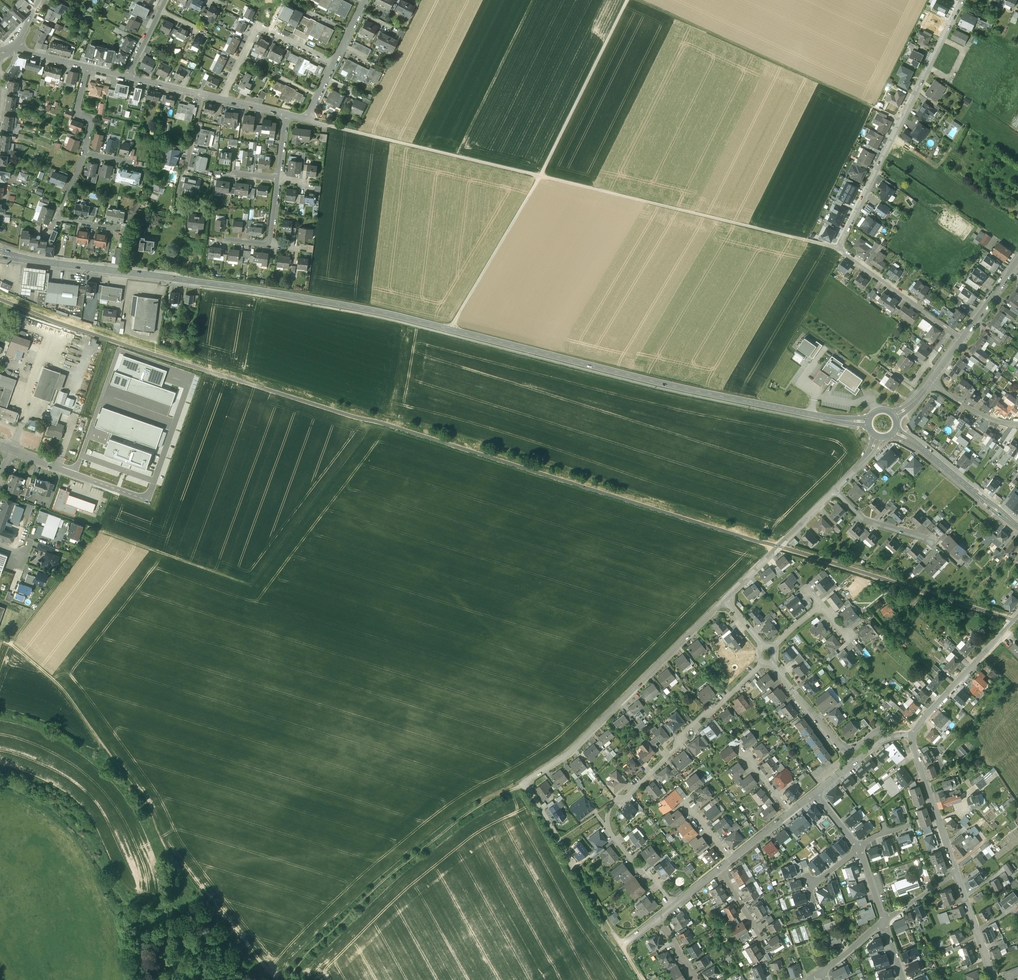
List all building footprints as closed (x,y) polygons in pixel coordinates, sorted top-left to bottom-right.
[(13,6),(20,13),(26,7),(29,3),(26,0),(19,0),(13,6)] [(200,0),(193,0),(193,1),(191,6),(196,8),(196,7),(200,9),(204,2),(200,0)] [(319,3),(324,5),(323,7),(328,9),(328,7),(332,0),(321,0),(319,3)] [(328,7),(333,9),(332,11),(337,13),(337,12),(342,2),(339,0),(332,0),(328,7)] [(342,2),(337,12),(342,14),(341,16),(346,18),(352,5),(352,4),(351,6),(347,4),(348,3),(343,0),(342,2)] [(382,6),(389,10),(394,0),(385,0),(382,6)] [(403,0),(401,0),(396,10),(403,14),(408,2),(403,0)] [(933,7),(940,10),(946,13),(950,6),(949,5),(950,2),(947,0),(936,0),(933,7)] [(59,2),(56,8),(51,6),(50,9),(61,14),(64,9),(67,11),(69,7),(59,2)] [(408,2),(403,14),(410,17),(415,6),(408,2)] [(137,3),(132,11),(132,12),(138,14),(146,18),(148,13),(150,9),(141,5),(137,3)] [(294,9),(285,4),(281,12),(278,18),(288,22),(294,9)] [(20,13),(13,6),(9,11),(13,14),(22,22),(25,18),(20,13)] [(216,8),(211,6),(208,10),(206,14),(210,16),(211,16),(216,18),(219,11),(216,9),(216,8)] [(26,7),(20,13),(24,16),(29,9),(26,7)] [(255,11),(248,7),(244,16),(250,20),(251,20),(255,11)] [(61,14),(50,9),(46,17),(52,21),(55,15),(60,18),(61,14)] [(303,13),(294,9),(288,22),(296,27),(299,22),(302,15),(303,13)] [(9,11),(2,18),(5,21),(6,22),(13,14),(9,11)] [(977,18),(965,12),(959,24),(971,30),(975,22),(977,18)] [(312,20),(302,15),(299,22),(308,26),(305,32),(309,34),(316,21),(312,19),(312,20)] [(990,24),(977,18),(975,22),(988,28),(990,24)] [(132,19),(127,29),(136,33),(140,23),(132,19)] [(174,24),(165,20),(162,25),(163,25),(160,30),(169,34),(172,28),(174,24)] [(5,32),(6,32),(0,38),(3,41),(19,24),(16,21),(15,21),(5,32)] [(246,24),(239,21),(236,27),(243,31),(246,24)] [(325,25),(316,21),(309,34),(318,39),(325,25)] [(372,24),(366,21),(360,33),(366,36),(372,24)] [(51,27),(43,23),(39,30),(47,33),(48,34),(51,27)] [(372,24),(366,36),(372,38),(378,26),(372,24)] [(334,30),(325,25),(318,39),(327,43),(334,30)] [(188,32),(180,27),(178,31),(176,35),(185,40),(187,36),(187,35),(188,32)] [(39,30),(39,29),(34,39),(38,41),(42,43),(47,33),(39,30)] [(405,32),(399,29),(397,35),(403,37),(405,32)] [(969,36),(956,29),(951,38),(964,45),(969,36)] [(390,35),(382,31),(376,44),(380,45),(383,47),(381,51),(382,51),(390,35)] [(923,33),(921,36),(918,43),(929,48),(931,44),(927,42),(928,40),(929,40),(931,36),(923,33)] [(398,40),(390,35),(382,51),(383,52),(385,48),(388,50),(392,52),(398,40)] [(125,38),(124,37),(120,46),(121,46),(118,52),(115,51),(113,62),(119,63),(121,62),(122,64),(126,62),(125,60),(127,59),(130,54),(133,49),(132,48),(133,46),(134,46),(136,41),(126,36),(125,38)] [(196,36),(192,44),(200,48),(204,40),(196,36)] [(260,36),(256,44),(257,45),(254,51),(259,54),(260,53),(263,55),(266,50),(269,43),(265,42),(267,39),(260,36)] [(239,42),(232,39),(229,45),(236,48),(239,42)] [(68,46),(51,42),(49,51),(66,55),(68,50),(68,46)] [(919,47),(911,42),(909,47),(913,49),(917,51),(919,47)] [(106,48),(97,46),(96,46),(96,45),(91,44),(87,52),(86,57),(94,59),(104,61),(112,63),(113,62),(115,51),(115,50),(108,49),(106,48)] [(236,48),(229,45),(226,51),(229,53),(233,55),(236,48)] [(272,49),(269,57),(274,59),(280,48),(275,46),(274,45),(272,49)] [(280,48),(274,59),(279,62),(283,55),(285,51),(284,50),(280,48)] [(917,51),(913,49),(907,61),(918,67),(924,55),(917,51)] [(301,58),(291,53),(290,54),(287,60),(297,64),(294,70),(298,72),(305,59),(301,57),(301,58)] [(156,61),(146,55),(139,68),(150,73),(151,70),(154,64),(156,61)] [(226,58),(220,55),(217,62),(224,65),(227,59),(226,58)] [(22,66),(24,67),(25,62),(26,59),(18,57),(16,64),(16,65),(15,65),(21,69),(22,66)] [(318,66),(308,61),(308,60),(305,59),(298,72),(302,74),(305,68),(315,73),(317,67),(318,66)] [(359,65),(347,59),(342,69),(349,72),(346,77),(351,79),(359,65)] [(30,63),(25,62),(24,67),(31,69),(37,70),(39,70),(39,69),(40,66),(35,65),(36,61),(31,60),(30,63)] [(224,65),(217,62),(214,68),(221,71),(224,65)] [(171,68),(161,63),(156,73),(160,75),(160,74),(166,77),(167,75),(169,71),(171,68)] [(16,65),(13,64),(8,73),(15,78),(17,76),(19,77),(22,72),(20,71),(21,69),(15,65),(16,65)] [(54,67),(47,65),(44,76),(46,77),(47,77),(47,75),(52,76),(54,67)] [(369,70),(359,65),(351,79),(356,81),(359,77),(364,80),(369,70)] [(913,71),(901,65),(897,74),(902,76),(898,84),(907,88),(910,81),(909,80),(913,71)] [(62,69),(54,67),(52,76),(60,78),(62,69)] [(186,72),(182,70),(182,68),(179,67),(174,77),(176,78),(176,77),(182,80),(185,75),(186,72)] [(382,73),(371,67),(369,70),(364,80),(364,82),(369,84),(371,80),(377,83),(382,73)] [(78,73),(69,71),(69,74),(67,81),(76,83),(78,73)] [(220,81),(210,76),(207,81),(206,84),(216,89),(220,81)] [(245,76),(242,82),(241,81),(239,85),(236,84),(233,89),(240,93),(240,92),(247,95),(248,92),(249,93),(251,89),(250,89),(252,85),(248,83),(250,78),(245,76)] [(939,83),(935,80),(926,93),(933,97),(937,100),(946,87),(944,86),(939,83)] [(13,82),(9,81),(8,90),(17,91),(18,82),(16,82),(16,81),(13,81),(13,82)] [(287,86),(277,81),(276,82),(274,88),(283,92),(280,98),(284,101),(291,87),(287,85),(287,86)] [(105,86),(93,83),(92,90),(91,91),(94,92),(94,94),(100,96),(100,94),(103,95),(104,93),(105,86)] [(130,85),(118,83),(117,86),(116,90),(114,95),(118,96),(119,92),(128,94),(129,89),(130,85)] [(142,89),(136,87),(134,95),(133,100),(139,101),(142,89)] [(294,89),(291,87),(284,101),(288,103),(291,97),(300,101),(303,96),(304,95),(294,90),(294,89)] [(345,96),(332,89),(326,101),(340,107),(342,103),(345,97),(345,96)] [(161,93),(148,90),(146,98),(159,101),(161,94),(161,93)] [(897,90),(895,96),(891,94),(887,101),(899,107),(905,94),(897,90)] [(267,93),(262,91),(259,97),(264,100),(267,93)] [(176,96),(167,94),(167,96),(166,101),(165,101),(166,102),(174,103),(176,96)] [(366,104),(355,99),(350,110),(356,114),(357,112),(361,114),(366,104)] [(15,104),(6,102),(5,109),(14,110),(15,104)] [(930,106),(925,102),(917,113),(925,119),(929,113),(932,115),(936,110),(930,106)] [(936,105),(932,102),(930,106),(936,110),(937,111),(939,107),(936,105)] [(188,106),(182,104),(181,113),(186,114),(184,120),(191,122),(193,113),(196,114),(197,108),(195,107),(195,105),(189,103),(188,106)] [(216,106),(206,103),(204,112),(214,114),(216,106)] [(234,113),(226,112),(225,117),(224,121),(225,121),(229,122),(229,121),(233,121),(234,113)] [(932,115),(929,113),(925,119),(929,121),(933,115),(932,115)] [(255,116),(244,115),(242,129),(253,130),(254,125),(255,116)] [(886,118),(884,117),(883,118),(878,115),(877,115),(873,122),(880,125),(877,130),(878,130),(884,133),(885,134),(892,121),(886,118)] [(272,120),(263,119),(262,126),(262,130),(267,130),(267,129),(270,130),(271,122),(272,120)] [(84,124),(73,120),(70,127),(74,128),(73,132),(78,134),(80,130),(81,131),(84,124)] [(953,138),(962,125),(954,120),(945,133),(953,138)] [(12,123),(3,121),(3,124),(1,124),(1,127),(2,127),(2,129),(11,130),(11,127),(15,128),(16,123),(12,123)] [(927,129),(919,123),(912,133),(914,135),(920,139),(924,135),(925,134),(928,131),(927,129)] [(310,140),(311,130),(294,128),(292,143),(299,144),(299,139),(310,140)] [(877,133),(870,129),(866,136),(871,139),(868,144),(869,145),(875,147),(877,148),(883,136),(883,135),(877,133)] [(912,133),(906,129),(902,135),(910,140),(914,135),(912,133)] [(208,133),(200,132),(198,144),(209,146),(212,146),(214,136),(213,136),(214,135),(211,135),(211,134),(208,133)] [(103,137),(95,135),(94,139),(93,142),(94,142),(93,147),(100,149),(101,145),(100,145),(102,141),(103,137)] [(75,139),(71,137),(71,138),(67,147),(76,151),(80,141),(75,139)] [(114,140),(111,139),(109,138),(108,139),(108,140),(108,141),(106,150),(114,152),(115,146),(117,141),(114,140)] [(0,141),(0,144),(0,150),(8,151),(8,150),(9,142),(0,141)] [(130,144),(126,143),(126,144),(122,144),(120,153),(128,155),(129,150),(131,144),(130,144)] [(175,150),(165,148),(164,152),(165,152),(163,158),(165,159),(164,163),(168,164),(169,165),(171,166),(173,165),(176,165),(177,159),(178,159),(179,152),(180,151),(175,150)] [(875,154),(864,149),(858,159),(868,165),(869,165),(875,154)] [(253,151),(244,150),(242,164),(251,165),(252,160),(253,156),(253,151)] [(229,155),(220,154),(219,162),(228,163),(229,155)] [(271,155),(265,154),(265,155),(264,159),(259,159),(259,160),(258,167),(270,169),(271,155)] [(202,157),(201,156),(201,157),(197,156),(194,170),(200,171),(205,172),(207,158),(202,157)] [(868,165),(858,159),(857,162),(861,165),(867,168),(868,165)] [(301,161),(291,160),(289,172),(300,173),(301,165),(302,161),(301,161)] [(857,162),(854,161),(849,171),(854,173),(851,177),(861,182),(866,171),(860,168),(861,165),(857,162)] [(91,162),(88,162),(87,168),(86,168),(85,171),(86,171),(85,174),(93,176),(94,176),(95,173),(97,164),(94,163),(95,162),(91,162)] [(112,166),(104,164),(103,167),(101,174),(101,175),(110,177),(110,174),(112,168),(112,166)] [(317,166),(307,165),(307,171),(306,175),(310,175),(316,176),(317,166)] [(128,169),(119,167),(118,168),(117,174),(115,180),(121,182),(122,179),(125,179),(124,181),(127,182),(130,172),(127,171),(128,169)] [(131,171),(131,172),(130,172),(127,182),(131,183),(131,182),(133,182),(133,184),(137,185),(139,180),(139,178),(140,179),(142,172),(132,170),(131,171)] [(28,175),(20,171),(17,178),(26,181),(28,175)] [(59,173),(54,172),(51,180),(58,183),(64,185),(67,177),(59,173)] [(196,181),(186,178),(185,181),(184,186),(190,188),(190,189),(184,187),(183,191),(193,193),(194,189),(195,189),(195,188),(196,181)] [(895,187),(886,180),(884,183),(894,189),(895,187)] [(884,183),(882,181),(879,185),(884,189),(880,194),(884,197),(885,196),(889,198),(892,194),(892,195),(895,190),(894,189),(884,183)] [(847,182),(843,190),(854,196),(858,188),(852,185),(847,182)] [(150,183),(147,187),(159,192),(161,187),(150,183)] [(268,186),(258,185),(257,194),(267,195),(268,186)] [(292,191),(287,190),(286,199),(295,201),(296,194),(296,191),(293,190),(292,191)] [(854,196),(843,190),(839,198),(844,201),(850,204),(854,196)] [(316,193),(310,193),(310,194),(305,193),(305,195),(304,204),(310,205),(310,202),(315,203),(316,193)] [(138,200),(128,213),(127,224),(133,225),(134,215),(142,203),(138,200)] [(87,204),(81,203),(81,204),(77,204),(75,213),(79,214),(79,215),(84,216),(85,215),(89,216),(89,215),(91,206),(86,205),(87,204)] [(884,206),(880,203),(875,210),(878,212),(877,213),(881,215),(882,214),(885,216),(887,214),(888,215),(889,213),(888,213),(890,210),(886,208),(887,207),(885,205),(884,206)] [(836,204),(832,212),(843,218),(847,210),(841,207),(836,204)] [(873,208),(868,204),(864,209),(869,213),(873,208)] [(98,207),(91,206),(89,215),(95,216),(98,207)] [(47,208),(44,207),(43,207),(41,213),(52,217),(54,211),(47,208)] [(113,209),(108,209),(106,220),(111,220),(110,221),(114,222),(114,221),(116,222),(120,223),(120,222),(124,223),(126,212),(120,211),(121,209),(114,208),(113,209)] [(843,218),(832,212),(828,220),(833,223),(839,226),(843,218)] [(52,217),(41,213),(39,220),(49,224),(52,217)] [(205,216),(190,214),(189,227),(203,229),(205,216)] [(874,220),(868,216),(861,226),(872,234),(877,228),(878,229),(880,225),(874,220)] [(225,220),(217,219),(216,230),(224,231),(225,227),(226,220),(225,220)] [(243,221),(234,220),(233,232),(242,233),(243,228),(243,222),(243,221)] [(293,222),(283,221),(282,230),(287,231),(287,230),(291,231),(292,231),(292,228),(293,222)] [(250,226),(250,228),(249,234),(254,234),(254,235),(255,235),(256,235),(257,233),(262,234),(263,228),(257,227),(254,227),(250,226)] [(313,229),(300,227),(299,239),(305,240),(306,238),(312,239),(313,229)] [(827,227),(822,237),(826,239),(831,241),(836,232),(833,230),(827,227)] [(54,229),(49,241),(48,240),(48,241),(47,245),(52,246),(53,242),(57,231),(54,229)] [(145,229),(140,229),(139,242),(140,242),(139,249),(152,251),(153,246),(154,246),(155,239),(144,237),(145,229)] [(29,231),(22,230),(22,237),(22,244),(30,244),(29,247),(38,248),(38,251),(46,252),(47,245),(48,241),(37,240),(37,238),(31,237),(31,236),(30,236),(31,233),(29,233),(29,231)] [(979,243),(986,234),(980,230),(977,234),(974,232),(971,237),(974,239),(979,243)] [(986,234),(979,243),(983,245),(984,246),(991,237),(986,234)] [(865,242),(860,239),(854,247),(861,252),(859,254),(865,258),(869,252),(870,250),(863,245),(865,242)] [(981,248),(983,245),(979,243),(974,239),(972,242),(981,248)] [(73,242),(67,241),(65,255),(71,256),(73,245),(73,242)] [(1003,245),(999,243),(992,251),(1005,260),(1011,251),(1005,247),(1003,246),(1003,245)] [(877,249),(875,251),(878,254),(880,251),(884,246),(880,244),(877,249)] [(52,246),(47,245),(46,252),(46,255),(54,256),(55,246),(52,246)] [(116,263),(122,264),(124,249),(116,248),(115,257),(117,257),(116,263)] [(240,250),(229,249),(228,259),(238,260),(239,260),(239,256),(240,250)] [(263,253),(254,251),(253,256),(253,260),(254,261),(262,262),(263,262),(264,253),(264,252),(263,252),(263,253)] [(878,254),(876,256),(871,262),(881,270),(885,265),(881,262),(886,255),(880,251),(878,254)] [(987,255),(981,263),(989,268),(989,269),(994,272),(1000,264),(995,260),(995,261),(991,258),(987,255)] [(290,257),(279,256),(277,266),(289,267),(290,257)] [(308,259),(298,258),(297,267),(307,268),(308,259)] [(851,265),(844,260),(838,268),(841,270),(842,269),(846,272),(850,267),(851,265)] [(902,272),(893,265),(887,273),(896,280),(902,272)] [(24,267),(20,294),(31,295),(31,288),(39,289),(44,290),(46,269),(24,267)] [(976,269),(974,268),(973,271),(973,273),(971,276),(969,276),(967,279),(968,279),(967,281),(977,289),(980,284),(984,279),(987,274),(977,267),(976,269)] [(44,272),(44,275),(41,275),(39,289),(38,298),(47,299),(49,281),(50,273),(44,272)] [(859,274),(854,281),(860,285),(859,286),(862,288),(868,281),(859,274)] [(79,285),(49,281),(47,299),(46,301),(77,305),(79,285)] [(97,282),(88,281),(87,286),(86,294),(87,294),(95,295),(96,289),(97,282)] [(2,282),(0,286),(9,290),(11,285),(2,282)] [(929,288),(919,282),(918,284),(917,283),(911,291),(922,299),(925,293),(929,288)] [(84,298),(86,286),(79,285),(77,305),(83,306),(84,298)] [(123,288),(103,285),(102,294),(101,298),(101,299),(121,302),(123,288)] [(972,293),(964,287),(959,295),(963,298),(967,301),(972,304),(977,296),(972,292),(972,293)] [(179,293),(171,292),(171,295),(171,299),(170,302),(178,303),(178,302),(178,300),(179,294),(179,293)] [(194,294),(186,293),(185,302),(193,303),(193,299),(194,294)] [(883,293),(878,300),(883,304),(884,303),(888,305),(888,306),(893,299),(888,295),(887,296),(883,293)] [(159,298),(133,295),(131,316),(136,316),(134,330),(154,332),(159,298)] [(893,299),(888,306),(888,305),(887,307),(892,310),(895,307),(898,302),(893,298),(893,299)] [(900,310),(897,313),(903,318),(905,316),(913,322),(918,315),(912,310),(911,311),(903,305),(900,310)] [(117,310),(105,308),(103,320),(115,321),(116,316),(117,310)] [(954,313),(951,311),(950,313),(960,320),(965,313),(962,311),(963,310),(961,309),(960,310),(958,308),(957,309),(956,308),(955,310),(956,311),(954,313)] [(1009,310),(1006,308),(1003,313),(1006,315),(1013,320),(1016,316),(1009,310)] [(1011,308),(1009,310),(1016,316),(1017,317),(1017,316),(1017,313),(1011,308)] [(1000,311),(1000,310),(996,316),(1002,321),(1006,315),(1003,313),(1000,311)] [(960,320),(950,313),(948,315),(951,317),(950,319),(949,318),(948,320),(949,321),(948,322),(950,323),(949,324),(952,326),(952,325),(955,327),(960,320)] [(996,316),(992,321),(995,324),(998,326),(999,325),(1002,321),(996,316)] [(930,324),(923,319),(918,326),(925,331),(930,324)] [(1002,327),(999,325),(998,326),(995,324),(991,328),(992,328),(992,327),(994,329),(993,330),(999,334),(1002,336),(1007,331),(1002,327)] [(941,332),(933,326),(925,338),(933,343),(941,332)] [(997,336),(992,332),(990,336),(995,340),(997,337),(1001,341),(1002,340),(1002,339),(997,336)] [(30,340),(13,334),(6,353),(15,356),(18,349),(26,352),(30,340)] [(990,336),(987,334),(985,337),(988,340),(987,341),(989,343),(992,345),(994,341),(998,344),(1001,341),(997,337),(995,340),(990,336)] [(982,335),(977,341),(983,345),(987,341),(988,340),(985,337),(982,335)] [(97,343),(98,339),(93,338),(92,346),(99,347),(100,343),(97,343)] [(805,338),(798,348),(813,359),(823,345),(817,341),(814,344),(805,338)] [(929,346),(922,340),(918,345),(921,346),(926,350),(929,346)] [(977,341),(973,346),(977,349),(979,351),(980,349),(983,345),(977,341)] [(926,350),(921,346),(916,353),(923,359),(929,352),(926,350)] [(913,352),(909,349),(904,356),(906,358),(907,356),(909,354),(911,355),(913,352)] [(980,349),(979,351),(977,349),(974,352),(984,360),(988,355),(980,349)] [(131,377),(161,387),(163,381),(161,381),(165,370),(123,355),(117,372),(131,377)] [(846,368),(842,365),(843,364),(832,356),(822,371),(820,370),(813,380),(821,387),(825,382),(828,385),(833,379),(837,382),(838,379),(846,368)] [(907,356),(906,358),(900,366),(906,371),(914,361),(907,356)] [(961,359),(957,364),(962,368),(966,363),(961,359)] [(995,364),(990,360),(985,366),(990,370),(995,364)] [(962,368),(957,364),(953,370),(955,372),(958,374),(962,369),(962,368)] [(61,373),(44,367),(34,395),(51,401),(61,373)] [(863,380),(847,368),(846,368),(838,379),(847,385),(855,391),(858,387),(859,385),(863,380)] [(117,372),(115,371),(111,384),(127,389),(131,377),(117,372)] [(955,372),(952,376),(950,377),(954,380),(955,379),(956,378),(959,374),(958,374),(955,372)] [(1,374),(0,378),(0,385),(5,386),(13,389),(16,379),(1,374)] [(899,382),(891,376),(885,384),(889,386),(890,387),(894,390),(899,382)] [(172,405),(176,392),(161,387),(131,377),(127,389),(171,405),(172,405)] [(962,378),(955,389),(958,391),(960,388),(966,392),(967,390),(971,385),(962,378)] [(855,391),(847,385),(845,387),(856,395),(860,389),(858,387),(855,391)] [(6,408),(13,389),(5,386),(3,390),(0,400),(0,406),(6,408)] [(61,390),(58,402),(66,403),(69,392),(61,390)] [(974,393),(973,392),(972,393),(968,400),(971,402),(975,404),(980,397),(976,395),(974,393)] [(1001,398),(995,393),(990,399),(991,400),(990,402),(994,404),(993,404),(996,406),(998,402),(1001,398)] [(1016,395),(1015,397),(1009,393),(1009,394),(1007,397),(1017,405),(1017,397),(1016,395)] [(78,395),(75,403),(83,406),(86,398),(78,395)] [(929,401),(925,407),(931,411),(935,406),(935,405),(932,404),(935,400),(936,399),(932,397),(929,401)] [(984,402),(981,406),(988,411),(993,404),(994,404),(990,402),(991,400),(990,399),(988,398),(988,397),(984,402)] [(1007,397),(1005,400),(1009,403),(1016,408),(1017,405),(1007,397)] [(996,406),(998,408),(994,413),(998,416),(1000,413),(1006,418),(1008,415),(1010,417),(1011,417),(1013,414),(1015,415),(1017,411),(1017,410),(1016,408),(1009,403),(1006,408),(998,402),(996,406)] [(63,408),(54,405),(50,417),(48,422),(51,423),(57,425),(57,423),(61,412),(63,408)] [(0,406),(0,416),(6,418),(7,420),(15,423),(17,422),(19,414),(18,412),(6,408),(0,406)] [(144,444),(156,448),(157,445),(162,431),(163,428),(103,407),(96,427),(112,433),(144,444)] [(931,411),(925,407),(921,412),(927,417),(931,411)] [(921,412),(915,420),(923,426),(929,418),(927,417),(921,412)] [(968,417),(962,413),(958,419),(961,421),(964,423),(968,417)] [(952,415),(946,424),(950,426),(956,418),(952,415)] [(968,417),(964,423),(966,425),(970,427),(974,421),(968,417)] [(35,420),(34,420),(30,419),(29,420),(26,426),(27,427),(35,430),(36,430),(39,422),(39,421),(35,420)] [(65,425),(57,423),(57,425),(51,423),(47,434),(54,437),(55,435),(58,437),(57,438),(61,439),(65,429),(64,429),(65,425)] [(994,432),(988,428),(984,434),(987,437),(990,438),(994,432)] [(969,442),(959,435),(963,431),(960,429),(958,432),(955,436),(958,438),(957,440),(965,447),(969,442)] [(167,433),(162,431),(157,445),(162,447),(167,433)] [(1000,436),(994,432),(990,438),(992,440),(995,442),(1000,436)] [(112,433),(105,453),(125,461),(124,462),(130,465),(131,463),(147,468),(152,452),(142,449),(144,444),(112,433)] [(1013,439),(1009,446),(1011,447),(1012,448),(1015,449),(1017,445),(1017,443),(1013,439)] [(985,446),(984,447),(979,454),(984,457),(988,453),(986,452),(990,446),(989,445),(989,446),(986,444),(985,446)] [(997,444),(991,453),(994,455),(1000,446),(997,444)] [(1015,449),(1011,455),(1009,458),(1013,461),(1017,452),(1017,445),(1015,449)] [(994,455),(991,458),(995,461),(998,457),(1004,449),(1000,446),(994,455)] [(1007,452),(999,462),(1003,465),(1008,459),(1009,458),(1011,455),(1015,449),(1012,448),(1011,447),(1007,452)] [(887,465),(888,466),(898,456),(891,449),(881,459),(887,465)] [(970,458),(964,454),(958,462),(961,465),(965,468),(968,462),(971,459),(970,458)] [(909,463),(906,467),(914,474),(922,466),(914,458),(909,463)] [(887,465),(881,459),(877,463),(883,470),(887,465)] [(907,461),(901,467),(904,470),(906,467),(909,463),(907,461)] [(880,472),(883,470),(877,463),(874,466),(880,472)] [(879,478),(871,469),(870,470),(871,471),(867,475),(866,474),(861,479),(864,483),(868,486),(868,485),(873,481),(874,482),(879,478)] [(25,478),(12,474),(7,489),(19,493),(20,490),(23,484),(25,478)] [(20,490),(19,493),(25,495),(29,484),(31,478),(28,476),(25,485),(23,491),(20,490)] [(46,482),(36,478),(35,479),(31,478),(29,484),(32,485),(30,489),(31,490),(37,492),(38,490),(41,491),(41,492),(46,494),(46,492),(50,493),(53,485),(49,484),(50,482),(46,481),(46,482)] [(993,478),(987,487),(993,491),(994,491),(998,485),(1000,482),(997,480),(996,481),(993,478)] [(861,487),(857,483),(856,483),(857,483),(848,492),(856,501),(865,491),(861,487)] [(1012,496),(1015,492),(1016,493),(1017,491),(1017,489),(1015,487),(1009,494),(1012,496)] [(70,492),(60,488),(53,508),(74,515),(77,507),(92,512),(95,503),(69,494),(70,492)] [(1013,508),(1017,501),(1017,494),(1016,493),(1015,492),(1012,496),(1006,503),(1013,508)] [(0,509),(0,538),(10,542),(13,534),(2,530),(4,523),(5,520),(12,501),(4,498),(0,509)] [(875,498),(869,505),(878,514),(884,507),(885,507),(875,498)] [(892,499),(885,507),(884,507),(887,510),(889,508),(893,504),(895,502),(892,499)] [(12,501),(5,520),(9,522),(15,505),(12,504),(13,501),(12,501)] [(34,505),(25,502),(23,507),(21,513),(30,516),(34,505)] [(838,502),(833,506),(836,509),(830,515),(836,521),(846,511),(838,502)] [(15,505),(9,522),(11,523),(17,525),(21,513),(23,507),(15,505)] [(893,512),(891,514),(899,522),(905,515),(897,507),(893,512)] [(48,514),(40,510),(36,520),(45,523),(48,514)] [(918,511),(911,519),(918,526),(919,526),(922,523),(926,518),(918,511)] [(45,523),(41,534),(53,539),(61,518),(48,514),(45,523)] [(832,526),(823,517),(814,526),(819,532),(823,528),(826,532),(832,526)] [(927,517),(926,518),(922,523),(927,527),(932,521),(927,517)] [(932,521),(927,527),(931,531),(934,528),(934,527),(936,525),(932,521)] [(940,521),(936,525),(934,527),(934,528),(942,535),(948,529),(940,521)] [(82,526),(72,522),(70,526),(68,526),(67,529),(69,530),(67,535),(78,539),(82,526)] [(863,531),(856,524),(850,530),(854,534),(858,537),(859,536),(863,531)] [(841,530),(836,525),(833,528),(838,534),(841,530)] [(982,528),(976,535),(980,539),(986,532),(982,528)] [(868,531),(865,529),(863,531),(859,536),(861,538),(868,531)] [(996,536),(1001,540),(1003,541),(1004,540),(1006,537),(1008,535),(1002,529),(996,536)] [(988,530),(986,532),(980,539),(979,540),(983,544),(992,534),(988,530)] [(817,539),(809,531),(802,538),(805,540),(804,540),(804,543),(806,544),(808,544),(808,543),(811,546),(814,542),(817,539)] [(868,531),(861,538),(863,541),(866,538),(866,537),(870,533),(868,531)] [(879,539),(871,531),(870,533),(866,537),(866,538),(874,545),(879,539)] [(944,542),(943,543),(947,546),(951,550),(958,543),(950,536),(949,536),(944,542)] [(1001,540),(996,536),(992,541),(997,545),(1001,540)] [(799,542),(794,537),(787,544),(795,546),(799,542)] [(887,539),(881,546),(883,549),(888,544),(887,544),(890,541),(887,539)] [(899,546),(892,539),(890,541),(887,544),(888,544),(895,551),(899,546)] [(1014,539),(1008,546),(1013,551),(1014,551),(1015,549),(1017,547),(1017,545),(1017,543),(1014,539)] [(55,548),(39,542),(36,549),(46,552),(46,551),(53,554),(55,548)] [(958,543),(951,550),(954,553),(958,557),(959,556),(964,551),(965,550),(958,543)] [(920,551),(914,545),(910,549),(908,551),(908,552),(914,557),(915,557),(919,553),(920,551)] [(1003,549),(996,557),(1000,560),(1006,552),(1005,551),(1003,549)] [(53,554),(46,551),(46,552),(44,557),(45,557),(44,560),(43,560),(41,565),(51,569),(52,565),(55,566),(58,556),(53,554)] [(924,558),(919,553),(915,557),(920,562),(924,558)] [(941,554),(939,553),(932,561),(939,568),(947,560),(945,558),(941,554)] [(966,553),(961,558),(966,562),(970,557),(966,553)] [(784,556),(776,562),(778,565),(781,568),(789,562),(784,556)] [(939,568),(932,561),(925,568),(932,575),(939,568)] [(920,563),(914,569),(917,572),(919,573),(924,567),(920,563)] [(781,568),(778,565),(775,568),(781,576),(784,573),(781,568)] [(772,570),(771,568),(764,573),(763,572),(759,575),(765,583),(775,574),(776,574),(772,570)] [(781,576),(775,568),(772,570),(776,574),(775,574),(778,578),(781,576)] [(824,570),(819,574),(823,579),(826,577),(828,575),(824,570)] [(38,572),(36,577),(35,576),(33,581),(34,582),(40,584),(42,579),(45,581),(47,575),(45,574),(39,572),(38,572)] [(792,573),(788,577),(788,578),(792,582),(792,583),(796,579),(792,573)] [(35,576),(27,574),(25,581),(33,584),(34,582),(33,581),(35,576)] [(815,577),(808,583),(813,588),(820,582),(815,577)] [(823,579),(816,585),(823,593),(832,585),(826,577),(823,579)] [(788,578),(779,585),(782,590),(784,588),(786,591),(793,586),(791,583),(792,582),(788,578)] [(19,593),(16,592),(14,597),(23,601),(25,596),(23,595),(24,592),(30,594),(32,588),(19,584),(17,589),(20,590),(19,593)] [(754,584),(748,589),(747,588),(743,592),(748,599),(755,594),(755,593),(759,590),(759,589),(754,584)] [(835,593),(828,599),(836,610),(844,604),(844,603),(835,593)] [(1011,609),(1017,600),(1017,599),(1012,594),(1004,604),(1011,609)] [(799,601),(796,596),(795,597),(789,601),(786,603),(795,614),(802,609),(803,608),(804,607),(799,601)] [(740,601),(737,604),(743,610),(746,608),(740,601)] [(895,612),(889,604),(882,610),(887,616),(890,613),(891,615),(895,612)] [(851,606),(848,609),(840,615),(845,621),(845,620),(845,621),(850,617),(854,621),(856,619),(861,615),(857,611),(856,612),(851,606)] [(764,618),(754,608),(749,613),(755,619),(755,620),(758,624),(764,618)] [(767,620),(764,622),(766,625),(770,622),(771,622),(773,620),(770,616),(767,620)] [(850,617),(845,621),(845,620),(845,621),(843,622),(846,626),(848,626),(854,621),(853,621),(854,621),(850,617)] [(727,626),(720,618),(711,624),(718,633),(719,632),(727,626)] [(873,620),(868,625),(873,632),(876,636),(882,631),(873,620)] [(766,625),(762,629),(768,636),(770,637),(777,631),(775,628),(775,627),(774,626),(773,626),(771,622),(770,622),(766,625)] [(821,622),(817,625),(818,626),(816,627),(815,625),(810,629),(813,633),(814,632),(817,635),(820,633),(821,634),(823,633),(823,634),(827,631),(825,629),(826,629),(824,626),(823,627),(822,625),(823,624),(821,622)] [(868,625),(858,632),(865,640),(869,638),(868,636),(873,632),(868,625)] [(727,626),(719,632),(722,635),(729,629),(727,626)] [(745,643),(736,632),(730,636),(728,634),(724,638),(729,644),(733,641),(736,644),(735,645),(738,649),(745,643)] [(833,635),(827,640),(831,645),(828,647),(832,652),(841,645),(833,635)] [(972,636),(966,643),(971,649),(976,643),(973,640),(974,639),(972,636)] [(698,639),(688,647),(689,649),(689,650),(695,658),(699,654),(698,653),(705,648),(703,646),(698,639)] [(1015,641),(1009,647),(1017,655),(1017,643),(1015,641)] [(863,649),(859,643),(854,647),(859,653),(863,649)] [(971,649),(966,643),(959,650),(962,653),(963,651),(966,654),(971,649)] [(796,654),(790,647),(782,653),(788,661),(793,657),(796,655),(796,654)] [(837,654),(837,655),(841,659),(843,657),(848,654),(844,649),(837,654)] [(799,652),(796,654),(796,655),(793,657),(796,661),(802,656),(799,652)] [(848,654),(843,657),(850,667),(857,661),(855,658),(855,657),(853,654),(852,655),(850,652),(848,654)] [(683,655),(678,659),(678,658),(675,661),(678,666),(681,671),(690,663),(691,663),(688,660),(683,654),(683,655)] [(956,654),(949,661),(955,666),(960,661),(957,658),(958,657),(956,654)] [(802,656),(796,661),(799,664),(802,662),(805,660),(802,656)] [(949,661),(943,668),(945,671),(947,669),(950,672),(955,666),(949,661)] [(799,664),(794,668),(800,675),(808,669),(802,662),(799,664)] [(668,669),(658,677),(662,681),(661,682),(664,687),(675,678),(673,675),(668,669)] [(940,672),(933,679),(939,684),(944,678),(941,676),(942,674),(940,672)] [(768,673),(758,681),(764,689),(774,681),(768,673)] [(809,680),(805,683),(809,688),(808,688),(808,689),(808,690),(808,691),(809,691),(810,691),(813,695),(818,690),(813,683),(817,680),(814,677),(814,676),(809,680)] [(979,676),(977,678),(975,679),(974,680),(974,682),(976,684),(981,689),(982,689),(987,683),(982,679),(979,676)] [(939,684),(933,679),(932,681),(927,686),(929,688),(931,687),(934,690),(939,684)] [(653,683),(642,692),(647,699),(653,694),(654,696),(660,692),(656,687),(653,683)] [(717,691),(711,684),(708,686),(709,687),(714,693),(717,691)] [(976,684),(971,690),(976,695),(978,693),(981,689),(976,684)] [(861,694),(852,686),(849,689),(858,697),(861,694)] [(709,687),(707,689),(705,688),(699,693),(701,695),(700,696),(705,702),(715,694),(714,693),(709,687)] [(772,691),(769,694),(777,703),(786,696),(783,693),(782,693),(777,687),(772,691)] [(770,688),(762,695),(764,698),(769,694),(772,691),(770,688)] [(929,695),(922,688),(921,690),(918,693),(916,695),(923,701),(929,695)] [(827,690),(816,699),(823,708),(829,703),(834,699),(827,690)] [(962,704),(969,696),(962,690),(955,697),(958,700),(962,704)] [(742,695),(734,701),(737,704),(734,706),(738,712),(743,709),(744,709),(746,708),(746,706),(745,705),(748,703),(748,702),(747,701),(742,695)] [(896,704),(889,698),(886,701),(896,710),(899,707),(895,704),(896,704)] [(834,699),(829,703),(833,707),(835,706),(838,703),(835,699),(834,699)] [(638,700),(628,708),(633,715),(634,714),(639,710),(643,707),(638,700)] [(958,700),(955,702),(962,708),(964,706),(962,704),(958,700)] [(919,706),(913,701),(908,706),(914,711),(919,706)] [(784,702),(775,709),(778,712),(782,709),(781,709),(786,705),(784,702)] [(905,703),(902,706),(902,705),(899,708),(903,712),(904,712),(908,706),(905,703)] [(790,706),(788,704),(786,706),(786,705),(781,709),(782,709),(784,712),(784,714),(788,715),(790,717),(794,715),(793,714),(796,712),(794,709),(794,707),(790,706)] [(908,706),(904,712),(909,717),(914,711),(908,706)] [(727,708),(719,715),(725,722),(733,716),(731,713),(727,708)] [(837,708),(829,715),(837,725),(845,718),(837,708)] [(632,718),(627,712),(624,714),(629,721),(632,718)] [(685,723),(676,712),(671,716),(674,719),(667,724),(672,731),(673,732),(685,723)] [(949,719),(941,712),(934,720),(938,724),(941,727),(949,719)] [(900,718),(895,713),(893,715),(890,718),(896,723),(900,718)] [(624,714),(623,714),(613,722),(618,729),(629,721),(624,714)] [(801,719),(796,723),(801,729),(808,724),(803,717),(801,719)] [(949,719),(941,727),(944,730),(946,728),(946,727),(952,720),(950,718),(949,719)] [(642,720),(637,725),(641,730),(646,725),(642,720)] [(857,729),(851,721),(843,728),(849,736),(857,729)] [(716,726),(713,722),(712,722),(703,729),(710,739),(720,731),(716,726)] [(667,724),(666,723),(663,725),(670,733),(672,731),(667,724)] [(808,724),(801,729),(806,735),(812,731),(813,730),(808,724)] [(941,727),(938,724),(936,727),(939,730),(942,733),(944,730),(941,727)] [(662,727),(658,730),(657,728),(652,732),(656,736),(652,739),(655,743),(659,740),(662,743),(669,737),(662,727)] [(608,729),(598,737),(600,739),(603,744),(604,744),(614,736),(608,729)] [(934,729),(926,736),(932,742),(939,735),(937,732),(934,729)] [(806,735),(806,736),(810,742),(817,737),(812,731),(806,735)] [(751,732),(746,736),(745,736),(742,739),(748,746),(757,739),(751,732)] [(708,743),(702,736),(700,738),(706,745),(708,743)] [(694,742),(692,743),(691,742),(688,745),(695,754),(700,749),(703,752),(703,751),(702,750),(706,746),(706,745),(700,738),(699,737),(693,741),(694,742)] [(817,737),(810,742),(815,748),(821,744),(822,743),(817,737)] [(655,743),(652,739),(650,741),(655,748),(658,746),(655,743)] [(733,740),(728,744),(730,746),(730,745),(732,748),(737,744),(733,740)] [(969,740),(962,745),(968,753),(975,748),(969,740)] [(655,753),(646,741),(640,746),(643,750),(639,753),(641,756),(645,761),(655,753)] [(762,743),(754,749),(761,758),(768,753),(769,752),(762,743)] [(905,757),(893,743),(885,749),(890,755),(897,764),(905,757)] [(594,744),(583,752),(589,758),(599,750),(597,749),(594,744)] [(815,748),(815,749),(820,755),(826,750),(821,744),(815,748)] [(730,746),(721,753),(727,761),(736,753),(732,748),(730,745),(730,746)] [(693,756),(687,748),(684,750),(690,758),(693,756)] [(885,749),(877,756),(878,757),(882,762),(890,755),(885,749)] [(929,749),(924,753),(929,761),(933,759),(932,758),(935,757),(931,749),(929,749)] [(680,754),(678,756),(677,755),(672,759),(679,767),(682,765),(684,767),(692,760),(690,758),(684,750),(686,753),(682,756),(680,754)] [(826,750),(820,755),(825,761),(828,759),(831,756),(826,750)] [(641,756),(637,759),(638,759),(642,765),(646,762),(645,761),(641,756)] [(579,757),(574,761),(570,765),(576,773),(579,770),(580,772),(586,767),(584,764),(579,757)] [(771,757),(763,764),(770,773),(777,768),(778,766),(777,766),(771,757)] [(642,765),(638,759),(634,762),(635,763),(637,766),(638,768),(642,765)] [(825,761),(811,772),(815,777),(832,763),(828,759),(825,761)] [(872,759),(864,765),(869,771),(877,765),(874,761),(872,759)] [(633,764),(631,761),(627,764),(628,765),(624,769),(628,773),(630,776),(633,773),(633,772),(635,770),(634,768),(637,766),(635,763),(633,764)] [(739,762),(729,769),(732,772),(731,772),(732,773),(735,776),(735,777),(738,775),(745,770),(739,762)] [(869,771),(864,765),(856,771),(857,773),(861,778),(869,771)] [(934,765),(927,767),(928,770),(927,770),(931,780),(936,778),(937,775),(934,765)] [(667,767),(657,775),(661,781),(667,776),(669,778),(673,775),(670,771),(667,767)] [(912,779),(903,767),(896,772),(898,775),(897,776),(900,780),(901,779),(905,784),(912,779)] [(675,768),(670,771),(673,775),(675,777),(680,773),(675,768)] [(780,772),(775,777),(777,779),(776,780),(781,786),(792,778),(789,773),(790,773),(786,768),(780,772)] [(983,777),(985,780),(996,770),(994,768),(983,777)] [(561,769),(551,776),(555,782),(558,786),(559,785),(563,782),(562,781),(567,777),(564,774),(561,769)] [(620,776),(616,771),(612,775),(614,778),(607,783),(614,792),(622,787),(620,785),(625,782),(620,776)] [(696,773),(687,780),(691,784),(689,786),(689,787),(691,789),(691,790),(692,790),(694,788),(695,788),(703,782),(696,773)] [(743,780),(740,782),(741,782),(747,790),(747,789),(751,785),(752,786),(757,782),(751,774),(743,780)] [(851,775),(842,782),(844,784),(848,789),(856,782),(853,777),(851,775)] [(963,775),(954,778),(956,785),(961,784),(965,780),(963,775)] [(978,781),(975,783),(980,790),(988,784),(985,780),(983,777),(982,777),(978,781)] [(905,784),(904,786),(905,788),(910,784),(914,781),(912,779),(905,784)] [(951,779),(942,782),(944,789),(945,789),(953,786),(951,779)] [(546,780),(536,788),(541,794),(540,795),(544,799),(551,794),(546,787),(549,785),(546,780)] [(653,781),(645,787),(654,798),(661,792),(656,785),(655,786),(654,785),(655,784),(653,781)] [(877,783),(867,790),(870,794),(880,786),(877,783)] [(793,785),(785,791),(792,800),(800,794),(793,785)] [(838,787),(844,794),(847,792),(845,791),(842,786),(841,785),(838,787)] [(684,791),(680,786),(676,789),(680,795),(684,791)] [(827,795),(833,803),(844,794),(838,787),(837,786),(827,795)] [(911,789),(910,789),(915,805),(916,804),(923,802),(925,801),(919,786),(917,787),(911,789)] [(711,792),(706,787),(703,790),(700,792),(703,796),(701,798),(700,797),(697,800),(701,805),(711,798),(711,797),(711,796),(709,794),(711,792)] [(762,791),(761,788),(753,795),(757,801),(760,798),(762,802),(763,801),(768,797),(767,797),(765,793),(765,792),(764,791),(762,791)] [(676,789),(671,793),(675,798),(680,795),(676,789)] [(943,789),(935,792),(938,801),(946,798),(944,794),(943,789)] [(671,793),(662,800),(664,804),(661,806),(665,811),(672,806),(672,805),(671,804),(673,803),(674,804),(677,801),(675,798),(671,793),(670,793),(671,793)] [(946,798),(938,801),(940,807),(951,803),(950,800),(953,799),(953,798),(958,796),(957,794),(951,796),(947,798),(946,798)] [(974,796),(973,794),(970,795),(971,797),(967,798),(969,803),(970,808),(981,804),(978,795),(974,796)] [(584,797),(570,807),(579,819),(592,809),(588,804),(589,804),(589,803),(588,802),(588,801),(584,797)] [(596,807),(590,800),(588,801),(588,802),(589,803),(589,804),(588,804),(592,809),(596,807)] [(638,811),(639,812),(643,809),(637,802),(633,806),(638,811)] [(621,811),(630,819),(638,811),(633,806),(630,803),(621,811)] [(707,810),(704,812),(710,820),(721,811),(715,803),(712,806),(707,810)] [(768,807),(762,811),(768,819),(777,812),(771,804),(768,807)] [(815,805),(813,807),(812,806),(809,808),(810,810),(808,811),(808,812),(814,818),(814,819),(816,818),(817,819),(818,819),(820,817),(820,816),(819,815),(821,814),(820,812),(816,807),(815,805)] [(931,822),(926,807),(925,808),(918,810),(917,810),(922,825),(929,823),(931,822)] [(560,808),(553,813),(559,822),(566,817),(560,808)] [(897,822),(905,819),(903,813),(901,808),(893,811),(894,814),(893,815),(894,819),(896,819),(897,822)] [(678,810),(671,815),(666,819),(667,819),(669,822),(669,823),(671,826),(674,824),(676,825),(680,822),(679,822),(684,818),(683,816),(683,815),(681,812),(680,812),(678,810)] [(863,818),(858,811),(852,815),(847,820),(852,826),(853,825),(859,820),(863,818)] [(802,814),(795,820),(804,830),(811,825),(808,821),(802,814)] [(965,815),(960,821),(964,825),(964,826),(969,820),(965,815)] [(720,820),(714,825),(714,826),(715,825),(718,828),(717,828),(721,833),(720,833),(721,834),(728,828),(731,826),(731,825),(730,826),(724,818),(725,817),(724,817),(720,820)] [(958,824),(957,825),(952,819),(946,824),(951,830),(950,830),(953,834),(959,829),(961,827),(958,824)] [(795,820),(789,825),(794,832),(797,836),(804,830),(795,820)] [(855,827),(858,830),(865,825),(862,821),(855,827)] [(689,823),(680,830),(689,841),(695,836),(698,834),(689,823)] [(867,823),(865,825),(858,830),(856,832),(861,838),(872,829),(867,823)] [(929,823),(922,825),(925,834),(932,831),(929,823)] [(964,826),(964,825),(961,827),(959,829),(963,834),(968,830),(964,826)] [(975,826),(970,829),(970,828),(968,830),(974,836),(975,836),(980,832),(975,826)] [(784,830),(775,837),(778,840),(781,844),(790,836),(784,830)] [(968,830),(963,834),(965,836),(967,835),(968,836),(971,839),(974,836),(968,830)] [(607,841),(599,831),(589,839),(596,849),(597,849),(601,845),(607,841)] [(645,841),(637,831),(634,833),(630,836),(629,837),(638,847),(645,841)] [(738,836),(735,831),(725,839),(732,847),(743,839),(740,835),(738,836)] [(909,834),(899,838),(901,845),(912,842),(910,838),(909,834)] [(933,834),(925,837),(924,837),(928,848),(931,847),(937,845),(939,844),(935,834),(933,834)] [(963,834),(952,842),(957,850),(961,847),(959,844),(966,838),(965,836),(963,834)] [(689,841),(692,845),(698,840),(695,836),(689,841)] [(969,841),(961,847),(966,853),(976,845),(980,842),(975,836),(974,836),(971,839),(969,841)] [(703,837),(698,840),(692,845),(695,850),(697,848),(699,851),(702,849),(708,844),(706,841),(703,837)] [(834,844),(838,850),(841,853),(848,848),(841,838),(834,844)] [(890,839),(882,841),(885,849),(887,855),(895,852),(892,844),(891,839),(890,839)] [(778,840),(775,841),(777,843),(781,849),(783,847),(781,844),(778,840)] [(583,845),(580,841),(574,846),(578,852),(574,854),(579,860),(588,853),(582,846),(583,845)] [(770,856),(778,850),(774,845),(773,843),(771,841),(763,847),(770,856)] [(594,850),(596,853),(599,852),(603,848),(601,845),(597,849),(596,849),(594,850)] [(651,845),(641,852),(642,852),(644,854),(644,855),(645,856),(646,856),(646,857),(646,859),(647,860),(648,860),(650,862),(649,862),(652,865),(657,861),(655,859),(658,856),(657,856),(655,854),(657,853),(651,845)] [(605,850),(600,854),(604,859),(606,857),(611,863),(618,857),(610,847),(605,850)] [(833,861),(837,857),(833,853),(829,847),(825,851),(826,852),(823,854),(827,859),(829,862),(832,860),(833,861)] [(878,847),(869,850),(871,858),(881,855),(879,849),(878,847)] [(966,853),(961,847),(957,850),(962,856),(966,853)] [(699,855),(697,857),(700,860),(705,855),(709,852),(707,849),(704,852),(699,855)] [(709,852),(705,855),(709,860),(709,859),(712,863),(716,859),(717,860),(718,859),(718,858),(719,857),(713,849),(709,852)] [(941,851),(930,854),(933,863),(937,862),(944,860),(941,851)] [(988,853),(983,857),(986,861),(992,856),(989,852),(988,853)] [(980,853),(974,858),(980,865),(986,861),(983,857),(981,855),(980,853)] [(822,863),(824,861),(819,855),(808,864),(816,874),(825,867),(822,863)] [(661,862),(655,867),(658,871),(669,862),(666,858),(665,858),(661,862)] [(920,858),(913,860),(914,861),(916,869),(923,867),(920,858)] [(794,863),(796,869),(802,867),(800,861),(797,863),(794,859),(792,861),(793,864),(794,863)] [(944,860),(937,862),(940,872),(943,871),(947,870),(944,860)] [(914,861),(907,864),(908,867),(905,868),(904,865),(899,866),(900,869),(896,871),(898,876),(898,877),(911,873),(910,871),(916,869),(914,861)] [(669,862),(658,871),(661,874),(660,874),(662,877),(663,877),(667,874),(674,868),(669,862)] [(1012,869),(1007,862),(1004,865),(1010,874),(1014,871),(1013,869),(1012,869)] [(622,863),(611,872),(616,878),(619,875),(623,880),(631,874),(627,868),(626,869),(622,863)] [(781,868),(784,878),(788,876),(788,877),(794,875),(798,873),(796,869),(794,863),(793,864),(791,865),(790,864),(785,866),(781,868)] [(736,867),(731,870),(735,877),(745,871),(741,865),(736,867)] [(856,865),(846,868),(849,877),(849,878),(854,876),(859,875),(856,865)] [(979,867),(971,872),(973,876),(981,871),(979,867)] [(745,871),(735,877),(738,883),(744,880),(748,877),(748,876),(745,871)] [(985,878),(980,871),(969,880),(974,887),(985,878)] [(631,874),(623,880),(626,883),(633,877),(634,876),(631,874)] [(752,874),(748,876),(748,877),(744,880),(745,882),(754,877),(752,874)] [(912,877),(900,881),(900,882),(895,883),(898,890),(897,890),(899,895),(908,892),(907,890),(920,886),(916,875),(912,876),(912,877)] [(626,883),(624,884),(626,887),(628,885),(635,879),(633,877),(626,883)] [(635,879),(628,885),(626,887),(634,898),(644,890),(641,886),(640,887),(635,879)] [(795,881),(790,883),(791,886),(791,887),(791,889),(792,889),(792,890),(793,890),(802,887),(800,880),(795,881)] [(834,880),(831,881),(831,882),(828,883),(829,886),(831,893),(834,892),(834,893),(835,894),(837,893),(838,892),(837,891),(838,891),(837,888),(834,880)] [(998,881),(993,884),(997,891),(1002,888),(1001,886),(1000,884),(998,881)] [(747,885),(742,888),(745,894),(755,888),(756,888),(752,882),(747,885)] [(853,898),(866,893),(863,882),(857,884),(851,886),(852,890),(851,891),(853,898)] [(713,888),(710,890),(714,896),(724,890),(720,884),(719,885),(713,888)] [(681,886),(674,892),(678,896),(684,889),(681,886)] [(824,889),(820,890),(821,892),(817,893),(820,903),(829,900),(829,898),(833,896),(831,893),(829,886),(823,888),(824,889)] [(755,888),(745,894),(749,900),(754,897),(758,894),(755,888)] [(951,888),(941,891),(944,900),(945,904),(952,902),(956,901),(951,888)] [(724,890),(714,896),(718,902),(723,899),(728,896),(724,890)] [(981,891),(973,896),(977,902),(985,897),(981,891)] [(1013,892),(1001,901),(1006,907),(1013,901),(1017,898),(1017,897),(1013,892)] [(801,894),(793,897),(796,904),(807,900),(804,893),(801,894)] [(649,899),(647,896),(642,900),(636,904),(639,908),(637,910),(641,915),(648,910),(651,908),(652,909),(656,905),(656,904),(654,900),(652,900),(650,902),(649,900),(649,899)] [(865,897),(856,899),(859,906),(867,903),(865,897)] [(690,900),(685,904),(689,909),(693,905),(690,900)] [(753,905),(752,905),(756,911),(764,906),(761,900),(759,901),(753,905)] [(944,900),(939,901),(941,907),(947,908),(953,905),(952,902),(945,904),(944,900)] [(732,904),(729,905),(728,905),(724,908),(728,915),(729,915),(731,918),(735,915),(734,914),(737,912),(732,904)] [(922,904),(916,907),(917,909),(920,917),(926,914),(922,904)] [(764,906),(756,911),(759,917),(760,917),(767,913),(768,912),(764,906)] [(808,906),(797,910),(798,913),(800,917),(811,914),(810,912),(808,906)] [(869,910),(865,911),(864,909),(859,910),(862,918),(857,919),(859,924),(868,921),(867,920),(872,918),(875,916),(872,906),(868,907),(869,910)] [(963,906),(953,909),(954,913),(955,917),(965,914),(963,906)] [(986,908),(979,912),(984,921),(991,917),(986,908)] [(621,920),(618,916),(620,914),(617,910),(609,916),(615,924),(621,920)] [(681,911),(676,915),(672,917),(673,918),(671,919),(676,928),(686,922),(688,921),(681,911)] [(949,911),(942,913),(944,921),(949,919),(948,917),(950,916),(949,913),(950,913),(949,911)] [(911,912),(904,915),(905,918),(909,926),(912,925),(910,921),(914,919),(911,912)] [(768,916),(765,917),(769,924),(774,920),(770,914),(768,916)] [(902,929),(909,926),(905,918),(894,923),(898,933),(902,931),(902,929)] [(769,924),(767,925),(771,931),(780,925),(777,919),(774,920),(769,924)] [(831,923),(823,926),(822,924),(824,931),(836,926),(834,920),(831,921),(831,923)] [(740,923),(732,928),(734,931),(737,932),(739,935),(747,930),(742,922),(740,923)] [(808,923),(791,929),(796,945),(814,939),(808,923)] [(681,933),(679,934),(684,942),(692,937),(687,929),(681,933)] [(961,929),(951,934),(955,943),(965,938),(961,929)] [(990,929),(982,932),(986,942),(994,940),(990,929)] [(747,930),(739,935),(743,941),(750,937),(747,930)] [(838,931),(825,935),(828,942),(823,944),(825,949),(834,946),(833,944),(841,941),(838,931)] [(656,935),(649,939),(652,943),(651,944),(650,945),(653,950),(664,943),(661,938),(660,938),(658,938),(656,935)] [(777,935),(770,939),(771,940),(771,941),(770,942),(770,943),(773,948),(782,943),(777,935)] [(880,937),(874,940),(868,944),(870,948),(871,951),(877,949),(884,947),(881,937),(880,937)] [(1003,939),(997,942),(999,947),(1000,950),(1008,947),(1006,943),(1005,943),(1003,939)] [(750,945),(746,948),(750,954),(759,949),(755,942),(750,945)] [(696,943),(688,947),(693,956),(695,955),(701,951),(696,943)] [(770,943),(764,946),(767,952),(773,948),(770,943)] [(970,945),(963,947),(965,955),(973,952),(970,945)] [(999,947),(992,950),(991,949),(989,949),(992,958),(1002,955),(1000,950),(999,947)] [(913,948),(903,953),(907,961),(912,958),(917,956),(916,956),(913,948)] [(759,949),(750,954),(753,961),(763,955),(759,949)] [(667,951),(665,953),(664,952),(659,955),(658,957),(661,961),(662,961),(664,960),(667,966),(675,962),(669,952),(667,951)] [(973,952),(965,955),(968,963),(976,961),(973,952)] [(880,956),(874,958),(875,961),(874,961),(875,962),(875,963),(875,964),(876,965),(877,967),(890,963),(886,954),(880,956)] [(705,955),(696,961),(699,967),(705,964),(709,961),(705,955)] [(780,960),(773,963),(775,967),(776,969),(783,966),(780,960)] [(910,966),(908,967),(910,970),(909,970),(911,975),(922,970),(920,966),(920,965),(920,966),(918,962),(910,966)] [(760,964),(753,967),(756,974),(763,971),(760,964)] [(795,964),(788,967),(791,977),(799,974),(798,972),(795,964)] [(702,972),(707,979),(714,979),(712,977),(719,973),(715,965),(702,972)] [(832,972),(834,976),(836,979),(837,979),(849,974),(845,966),(838,969),(832,972)] [(672,971),(672,972),(676,978),(675,979),(676,979),(682,979),(684,979),(682,976),(683,975),(678,967),(672,971)] [(880,973),(882,979),(890,979),(891,979),(890,979),(894,978),(891,969),(887,970),(880,973)] [(966,975),(968,979),(970,978),(971,979),(981,979),(977,970),(966,975)] [(1005,975),(1006,978),(1007,978),(1008,979),(1016,979),(1015,977),(1017,976),(1017,970),(1012,972),(1005,975)] [(756,974),(759,979),(761,979),(766,977),(763,971),(756,974)]
